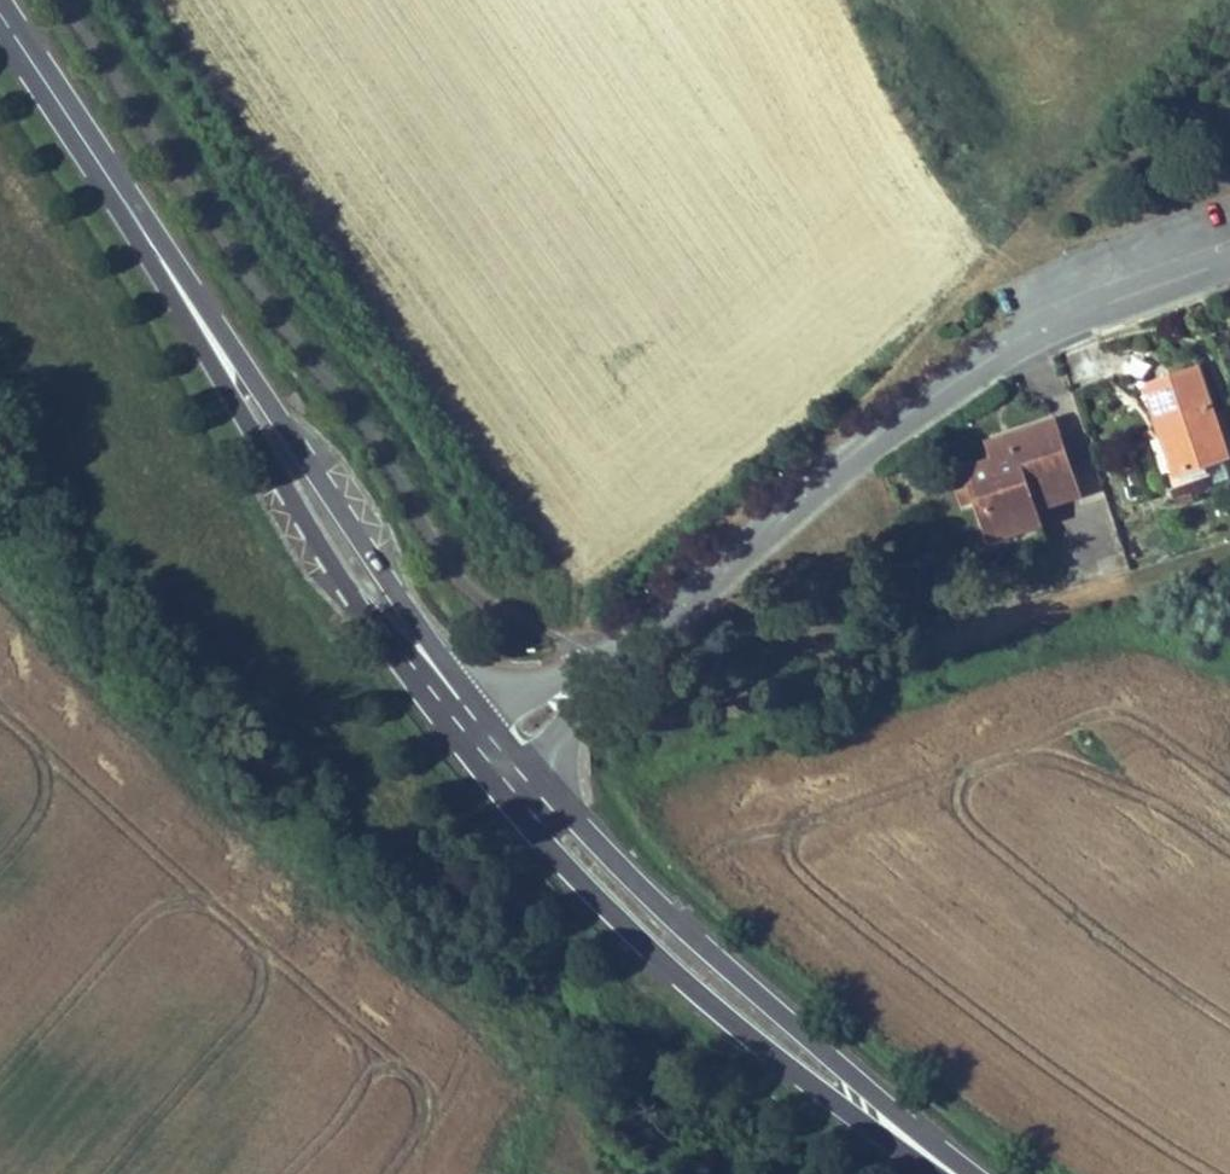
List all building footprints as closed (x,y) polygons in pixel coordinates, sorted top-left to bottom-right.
[(1223,411),(1213,414),(1198,368),(1146,386),(1161,430),(1169,427),(1184,471),(1207,464),(1228,457),(1227,455),(1229,454),(1229,431),(1223,411)] [(1031,494),(1074,479),(1054,420),(1011,435),(1016,451),(994,459),(955,472),(965,503),(977,499),(990,540),(1040,523),(1036,509),(1031,494)] [(1184,471),(1169,427),(1161,430),(1176,474),(1184,471)] [(1016,451),(1011,435),(988,442),(994,459),(1016,451)] [(1168,490),(1210,475),(1207,464),(1184,471),(1176,474),(1164,478),(1168,490)] [(1036,509),(1079,495),(1074,479),(1031,494),(1036,509)]
